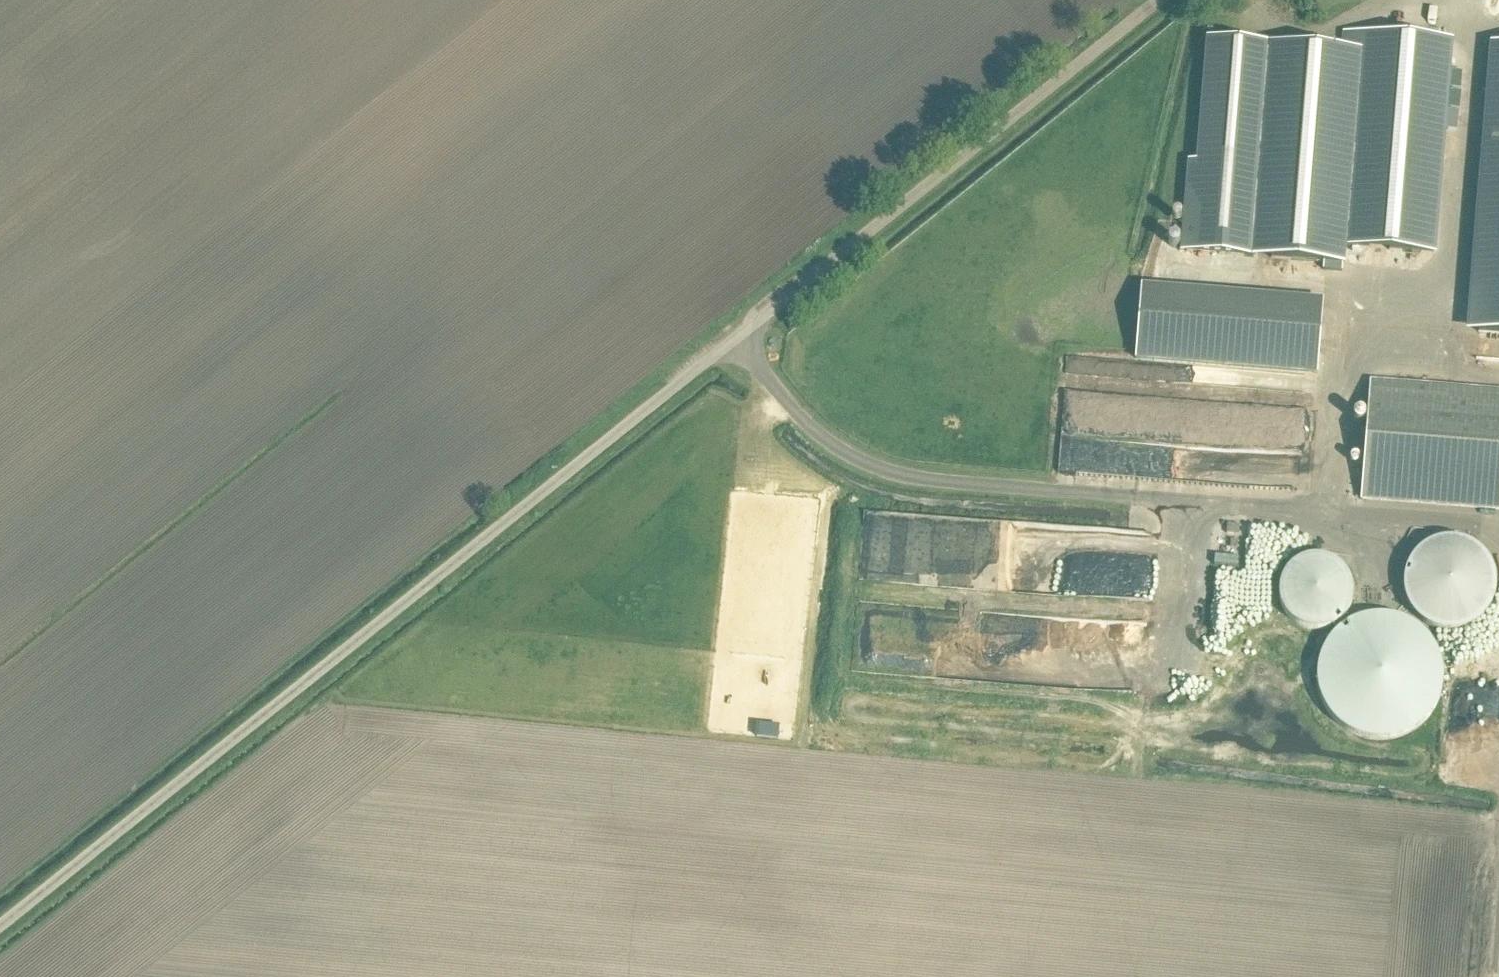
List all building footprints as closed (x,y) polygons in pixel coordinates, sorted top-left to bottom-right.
[(1343,35),(1341,52),(1362,54),(1346,249),(1435,257),(1452,44),(1343,35)] [(1269,46),(1206,41),(1196,164),(1188,163),(1181,254),(1251,260),(1269,46)] [(1346,249),(1362,54),(1341,52),(1269,46),(1251,260),(1345,267),(1346,249)] [(1435,312),(1498,319),(1498,205),(1445,200),(1435,312)] [(1317,375),(1323,301),(1141,286),(1135,361),(1317,375)] [(1067,361),(1067,374),(1111,375),(1112,361),(1067,361)] [(1360,501),(1498,513),(1498,394),(1370,383),(1360,501)] [(1457,541),(1450,540),(1444,540),(1437,542),(1431,544),(1425,547),(1420,551),(1415,556),(1411,561),(1407,567),(1405,573),(1403,580),(1403,586),(1403,593),(1405,600),(1407,606),(1410,612),(1414,617),(1419,622),(1424,626),(1430,629),(1436,632),(1442,633),(1449,634),(1456,634),(1462,632),(1469,630),(1475,627),(1480,623),(1485,618),(1489,613),(1492,607),(1495,601),(1496,594),(1497,588),(1496,581),(1495,574),(1493,568),(1490,562),(1486,557),(1481,552),(1476,548),(1470,545),(1464,542),(1457,541)] [(1304,559),(1303,560),(1301,561),(1300,561),(1298,562),(1297,563),(1295,564),(1294,565),(1292,566),(1291,567),(1290,568),(1289,569),(1287,571),(1286,572),(1285,573),(1284,575),(1283,576),(1283,578),(1282,579),(1281,581),(1281,583),(1280,584),(1280,586),(1279,588),(1279,589),(1279,591),(1279,593),(1279,594),(1279,596),(1279,598),(1279,599),(1279,601),(1279,603),(1280,604),(1280,606),(1281,608),(1282,609),(1282,611),(1283,612),(1284,614),(1285,615),(1286,617),(1287,618),(1288,619),(1289,621),(1291,622),(1292,623),(1293,624),(1295,625),(1296,626),(1297,627),(1299,628),(1300,628),(1302,629),(1304,630),(1305,630),(1307,631),(1309,631),(1310,631),(1312,631),(1314,632),(1315,632),(1317,632),(1319,631),(1321,631),(1322,631),(1324,631),(1326,630),(1327,630),(1329,629),(1330,628),(1332,628),(1334,627),(1335,626),(1336,625),(1338,624),(1339,623),(1340,622),(1342,621),(1343,620),(1344,618),(1345,617),(1346,616),(1347,614),(1348,613),(1349,611),(1349,610),(1350,608),(1351,606),(1351,605),(1352,603),(1352,601),(1352,600),(1353,598),(1353,596),(1353,595),(1353,593),(1353,591),(1352,590),(1352,588),(1352,586),(1351,585),(1351,583),(1350,581),(1350,580),(1349,578),(1348,577),(1347,575),(1346,574),(1345,572),(1344,571),(1343,570),(1342,568),(1341,567),(1340,566),(1338,565),(1337,564),(1335,563),(1334,562),(1332,562),(1331,561),(1329,560),(1328,560),(1326,559),(1324,559),(1323,558),(1321,558),(1319,558),(1318,558),(1316,558),(1314,558),(1313,558),(1311,558),(1309,558),(1308,559),(1306,559),(1304,559)] [(1378,616),(1376,616),(1373,617),(1371,617),(1369,617),(1367,618),(1364,618),(1362,619),(1360,619),(1358,620),(1356,621),(1354,622),(1352,623),(1350,624),(1348,625),(1346,626),(1344,627),(1342,628),(1340,630),(1339,631),(1337,633),(1335,634),(1334,636),(1332,638),(1331,639),(1329,641),(1328,643),(1327,645),(1326,647),(1325,649),(1323,650),(1322,652),(1322,655),(1321,657),(1320,659),(1319,661),(1319,663),(1318,665),(1318,667),(1317,670),(1317,672),(1317,674),(1317,676),(1317,679),(1317,681),(1317,683),(1317,685),(1317,688),(1317,690),(1318,692),(1318,694),(1319,696),(1320,698),(1320,701),(1321,703),(1322,705),(1323,707),(1324,709),(1325,711),(1326,713),(1327,715),(1329,716),(1330,718),(1331,720),(1333,722),(1335,723),(1336,725),(1338,726),(1339,728),(1341,729),(1343,731),(1345,732),(1347,733),(1349,734),(1351,735),(1353,736),(1355,737),(1357,738),(1359,739),(1361,739),(1363,740),(1365,741),(1368,741),(1370,741),(1372,742),(1374,742),(1377,742),(1379,742),(1381,742),(1383,742),(1385,742),(1388,742),(1390,741),(1392,741),(1394,740),(1396,740),(1399,739),(1401,739),(1403,738),(1405,737),(1407,736),(1409,735),(1411,734),(1413,733),(1415,732),(1417,730),(1418,729),(1420,728),(1422,726),(1423,725),(1425,723),(1426,722),(1428,720),(1429,718),(1431,716),(1432,714),(1433,713),(1434,711),(1435,709),(1436,707),(1437,705),(1438,703),(1439,701),(1440,698),(1440,696),(1441,694),(1441,692),(1442,690),(1442,688),(1442,685),(1443,683),(1443,681),(1443,679),(1443,676),(1443,674),(1442,672),(1442,670),(1442,668),(1441,665),(1441,663),(1440,661),(1439,659),(1439,657),(1438,655),(1437,653),(1436,651),(1435,649),(1434,647),(1433,645),(1431,643),(1430,641),(1429,640),(1427,638),(1426,636),(1424,635),(1423,633),(1421,632),(1419,630),(1417,629),(1416,627),(1414,626),(1412,625),(1410,624),(1408,623),(1406,622),(1404,621),(1402,620),(1400,619),(1398,619),(1395,618),(1393,618),(1391,617),(1389,617),(1387,617),(1384,616),(1382,616),(1380,616),(1378,616)]
